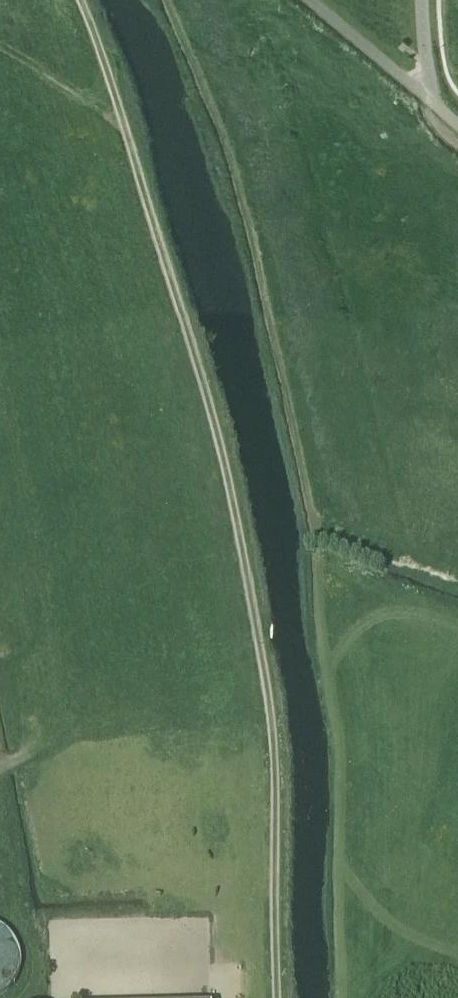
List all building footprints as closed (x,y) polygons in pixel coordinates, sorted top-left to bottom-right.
[(408,45),(403,40),(398,46),(404,50),(408,45)]
